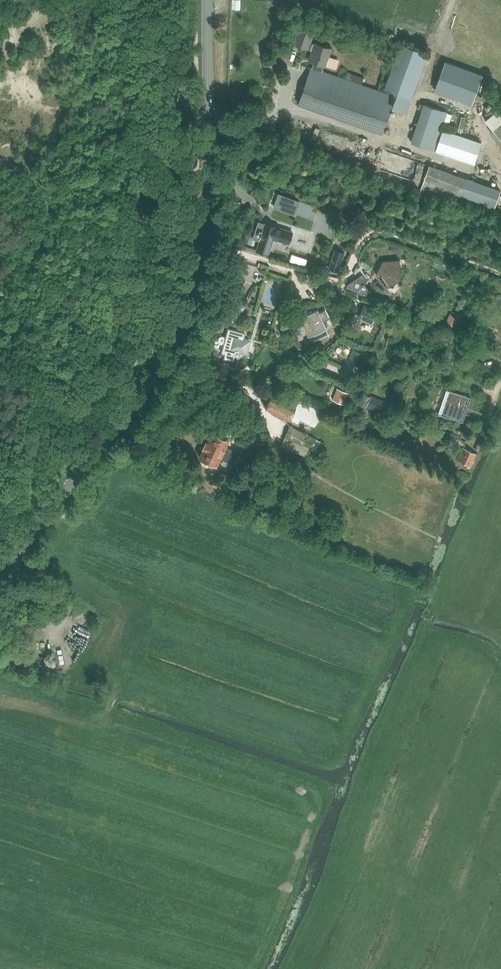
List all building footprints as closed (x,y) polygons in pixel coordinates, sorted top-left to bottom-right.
[(384,92),(322,71),(324,66),(326,66),(326,65),(335,68),(338,60),(329,57),(332,49),(316,43),(315,45),(310,44),(313,34),(298,29),(293,44),(313,51),(313,53),(311,52),(308,60),(314,62),(312,67),(311,67),(298,104),(383,133),(391,108),(396,96),(384,92)] [(405,113),(427,54),(401,44),(384,92),(396,96),(391,108),(405,113)] [(445,61),(434,89),(472,103),(482,75),(445,61)] [(345,78),(361,83),(363,77),(347,71),(345,78)] [(411,143),(435,150),(448,112),(424,104),(411,143)] [(500,148),(500,123),(489,132),(500,148)] [(435,151),(474,164),(481,142),(443,129),(435,151)] [(247,191),(259,199),(264,190),(253,182),(247,191)] [(278,194),(274,207),(295,215),(300,202),(278,194)] [(256,251),(262,252),(269,254),(273,239),(289,244),(291,238),(292,232),(277,227),(271,225),(265,223),(265,224),(258,222),(252,239),(259,241),(256,251)] [(334,250),(328,269),(338,272),(344,253),(334,250)] [(398,260),(383,261),(377,274),(386,288),(391,284),(391,283),(397,279),(399,274),(398,260)] [(369,291),(364,283),(361,285),(356,278),(347,284),(346,287),(366,297),(369,291)] [(324,288),(315,284),(312,289),(321,293),(324,288)] [(225,316),(237,322),(245,305),(234,299),(225,316)] [(300,318),(308,336),(326,328),(322,320),(328,317),(325,310),(319,313),(318,310),(300,318)] [(460,319),(453,316),(449,324),(456,327),(460,319)] [(360,331),(377,338),(382,325),(377,323),(378,320),(369,317),(368,320),(365,318),(360,331)] [(220,353),(224,354),(223,358),(234,361),(235,357),(238,358),(240,353),(246,355),(251,339),(244,337),(246,332),(228,327),(225,336),(222,336),(221,336),(220,336),(219,336),(219,337),(218,338),(218,340),(218,341),(218,342),(219,343),(221,344),(223,344),(220,353)] [(453,333),(450,342),(468,349),(471,340),(453,333)] [(348,361),(364,368),(369,355),(352,349),(348,361)] [(321,359),(319,364),(326,367),(328,361),(321,359)] [(332,399),(344,404),(349,393),(336,388),(332,399)] [(446,389),(438,413),(441,414),(463,421),(470,397),(449,390),(446,389)] [(273,390),(271,394),(271,395),(264,408),(290,420),(290,419),(298,423),(300,420),(314,427),(326,413),(299,400),(298,402),(273,390)] [(358,392),(353,403),(366,409),(366,407),(387,416),(392,405),(371,396),(370,398),(358,392)] [(311,450),(311,449),(316,452),(321,441),(316,439),(316,438),(290,426),(284,437),(280,445),(306,457),(309,449),(311,450)] [(448,430),(446,438),(449,439),(448,441),(460,444),(464,445),(465,441),(461,439),(462,436),(464,436),(465,432),(456,429),(456,431),(453,430),(452,432),(451,432),(451,431),(448,430)] [(239,453),(232,450),(225,447),(229,440),(212,432),(208,441),(206,441),(202,447),(204,448),(199,457),(200,460),(207,464),(210,463),(216,466),(220,458),(234,464),(239,453)] [(458,460),(464,463),(464,465),(470,467),(476,454),(463,448),(458,460)]
